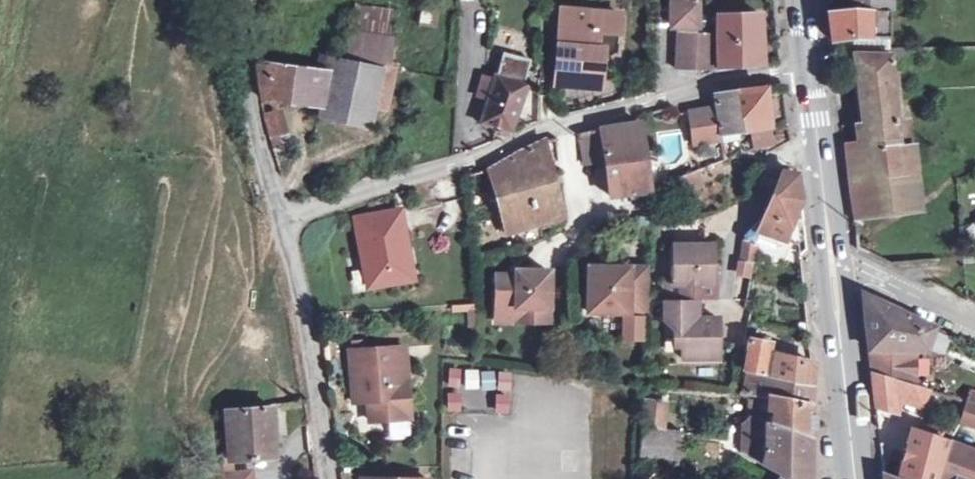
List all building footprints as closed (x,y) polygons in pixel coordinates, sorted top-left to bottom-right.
[(671,2),(671,27),(682,27),(681,33),(678,33),(676,68),(711,69),(713,35),(696,34),(696,0),(673,0),(673,2),(671,2)] [(853,8),(889,11),(889,0),(853,0),(853,8)] [(357,6),(353,30),(387,35),(390,11),(357,6)] [(853,8),(828,11),(831,37),(831,40),(854,37),(866,38),(889,39),(889,11),(853,8)] [(555,52),(553,82),(599,86),(600,52),(617,53),(619,15),(559,10),(555,52)] [(720,15),(716,41),(718,68),(762,65),(759,14),(720,15)] [(353,30),(347,61),(382,67),(387,35),(353,30)] [(854,37),(854,46),(866,47),(866,38),(854,37)] [(888,48),(888,55),(889,55),(889,56),(905,56),(905,48),(888,48)] [(541,51),(539,81),(553,82),(555,52),(541,51)] [(482,118),(479,123),(511,131),(527,84),(524,83),(530,60),(503,52),(496,75),(495,75),(493,80),(488,100),(486,106),(483,112),(482,118)] [(866,147),(846,148),(849,182),(854,216),(877,213),(872,179),(916,173),(913,143),(898,145),(897,129),(889,56),(889,55),(888,55),(854,55),(866,147)] [(316,68),(256,62),(261,98),(322,105),(372,113),(373,107),(386,109),(394,69),(382,67),(347,61),(318,56),(316,68)] [(720,92),(714,100),(715,108),(719,135),(740,132),(751,131),(753,147),(762,146),(774,144),(770,118),(766,88),(720,92)] [(322,105),(319,114),(370,125),(372,113),(322,105)] [(715,108),(689,112),(693,144),(720,139),(719,135),(715,108)] [(280,113),(264,117),(269,137),(285,132),(280,113)] [(636,123),(599,129),(604,159),(609,196),(644,191),(643,187),(640,161),(646,160),(639,122),(636,123)] [(912,128),(897,129),(898,145),(913,143),(912,128)] [(599,129),(577,134),(582,163),(604,159),(599,129)] [(285,132),(269,137),(273,150),(289,146),(285,132)] [(740,132),(719,135),(720,139),(720,143),(741,140),(740,132)] [(515,153),(491,168),(510,224),(508,225),(511,231),(539,223),(556,219),(548,181),(552,180),(552,177),(550,178),(549,173),(545,141),(542,141),(515,153)] [(650,188),(646,160),(640,161),(643,187),(644,191),(650,188)] [(652,188),(651,202),(681,190),(682,194),(700,187),(694,171),(652,188)] [(556,219),(539,223),(541,230),(562,224),(561,216),(556,172),(549,173),(550,178),(552,177),(552,180),(548,181),(556,219)] [(744,235),(740,259),(754,262),(758,231),(785,240),(795,213),(800,199),(796,174),(782,172),(761,222),(758,220),(744,235)] [(916,173),(872,179),(877,213),(905,209),(918,197),(916,173)] [(398,214),(353,223),(368,292),(404,284),(400,268),(409,266),(398,214)] [(674,282),(664,282),(664,299),(697,299),(713,300),(712,245),(674,245),(674,282)] [(751,265),(737,263),(735,274),(749,277),(751,265)] [(409,266),(400,268),(404,284),(412,282),(409,266)] [(588,267),(587,312),(647,313),(648,268),(588,267)] [(515,276),(495,275),(495,304),(515,304),(515,322),(548,322),(548,270),(515,271),(515,276)] [(863,294),(862,295),(872,372),(916,385),(911,350),(926,350),(933,327),(863,294)] [(697,299),(664,299),(665,319),(675,319),(675,337),(682,337),(682,358),(718,358),(718,318),(697,318),(697,299)] [(745,301),(744,308),(751,309),(752,303),(745,301)] [(495,304),(495,321),(515,322),(515,304),(495,304)] [(749,339),(743,371),(744,372),(811,384),(813,364),(811,363),(768,354),(770,343),(749,339)] [(411,421),(410,402),(405,350),(350,355),(355,406),(369,405),(371,424),(411,421)] [(449,370),(449,410),(495,410),(495,389),(510,389),(510,372),(479,373),(479,370),(449,370)] [(498,413),(513,412),(511,372),(496,373),(498,413)] [(740,392),(739,395),(750,396),(748,417),(808,437),(810,406),(811,384),(744,372),(741,392),(740,392)] [(916,385),(872,372),(875,407),(897,412),(894,394),(908,394),(908,401),(924,406),(929,390),(916,385)] [(646,392),(645,400),(662,402),(663,393),(646,392)] [(645,400),(642,427),(663,429),(666,402),(662,402),(645,400)] [(959,420),(974,425),(974,404),(965,401),(959,420)] [(225,410),(214,412),(217,434),(228,433),(231,462),(274,455),(271,407),(225,410)] [(742,454),(790,478),(809,478),(809,438),(808,437),(748,417),(744,418),(742,454)] [(410,423),(390,425),(392,440),(411,437),(410,423)] [(642,427),(639,457),(667,460),(667,464),(676,466),(679,431),(663,429),(642,427)] [(930,428),(928,434),(940,439),(942,432),(930,428)] [(900,476),(908,478),(934,478),(946,441),(940,439),(928,434),(912,429),(900,476)] [(934,478),(974,478),(974,473),(971,472),(968,470),(971,458),(973,452),(946,441),(934,478)]
